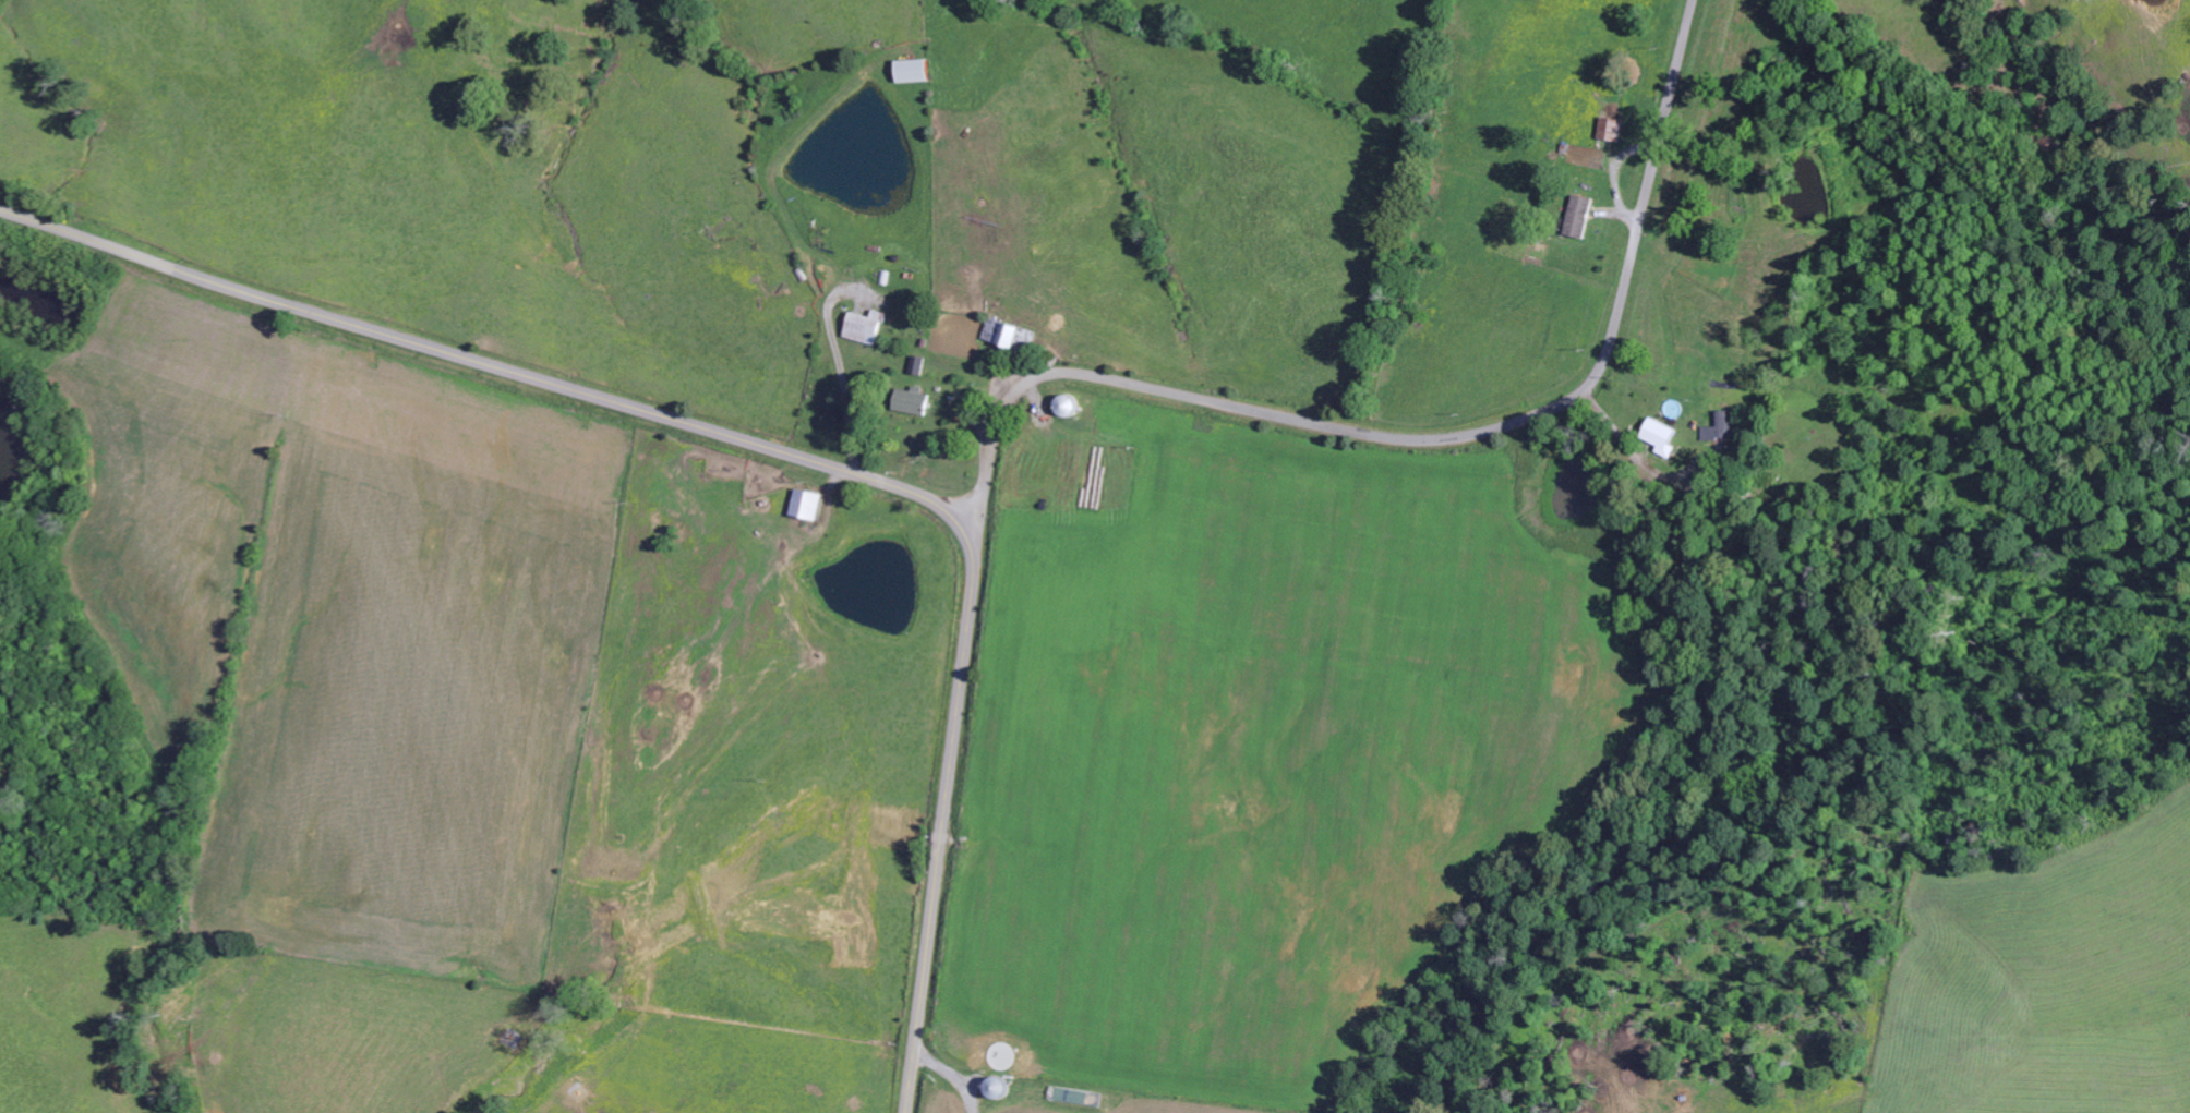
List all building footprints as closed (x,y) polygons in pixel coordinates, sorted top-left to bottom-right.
[(934,81),(933,59),(901,60),(901,83),(934,81)] [(1627,120),(1605,116),(1601,138),(1623,142),(1627,120)] [(1597,198),(1577,194),(1569,234),(1590,238),(1597,198)] [(873,318),(853,312),(846,337),(878,346),(888,313),(876,309),(873,318)] [(1040,331),(992,317),(985,338),(1034,353),(1040,331)] [(928,416),(932,395),(924,393),(925,388),(915,386),(914,391),(900,389),(896,410),(928,416)] [(1735,411),(1719,411),(1719,426),(1708,427),(1708,441),(1743,439),(1742,418),(1735,418),(1735,411)] [(1676,459),(1681,446),(1677,444),(1683,429),(1655,418),(1647,438),(1664,445),(1661,453),(1676,459)] [(821,521),(827,495),(800,488),(794,516),(821,521)]
